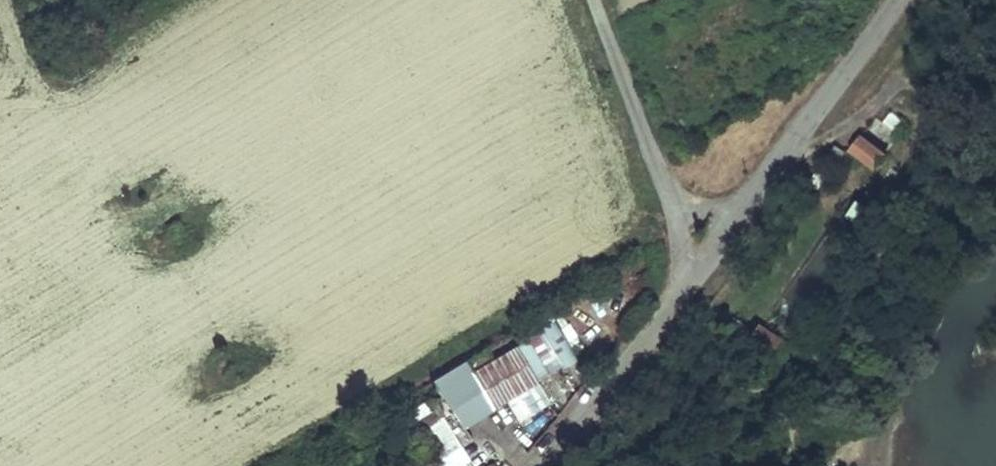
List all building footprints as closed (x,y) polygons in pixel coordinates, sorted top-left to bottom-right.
[(886,153),(862,136),(850,152),(875,169),(886,153)] [(836,145),(827,157),(836,164),(845,152),(836,145)] [(817,169),(809,180),(817,186),(825,175),(817,169)] [(876,235),(887,219),(858,199),(847,216),(876,235)] [(172,228),(177,237),(184,233),(179,224),(172,228)] [(658,260),(653,251),(642,257),(648,267),(658,260)] [(578,359),(555,319),(538,328),(562,369),(578,359)] [(781,338),(758,323),(749,338),(771,352),(781,338)] [(552,369),(532,336),(522,342),(541,375),(552,369)] [(541,375),(522,342),(517,346),(537,381),(543,377),(541,375)] [(537,381),(517,346),(494,359),(471,372),(493,408),(506,400),(519,419),(549,400),(537,381)] [(487,347),(464,361),(471,372),(494,359),(487,347)] [(493,408),(471,372),(464,361),(432,379),(463,428),(494,410),(493,408)] [(440,454),(459,447),(440,398),(420,406),(440,454)]
